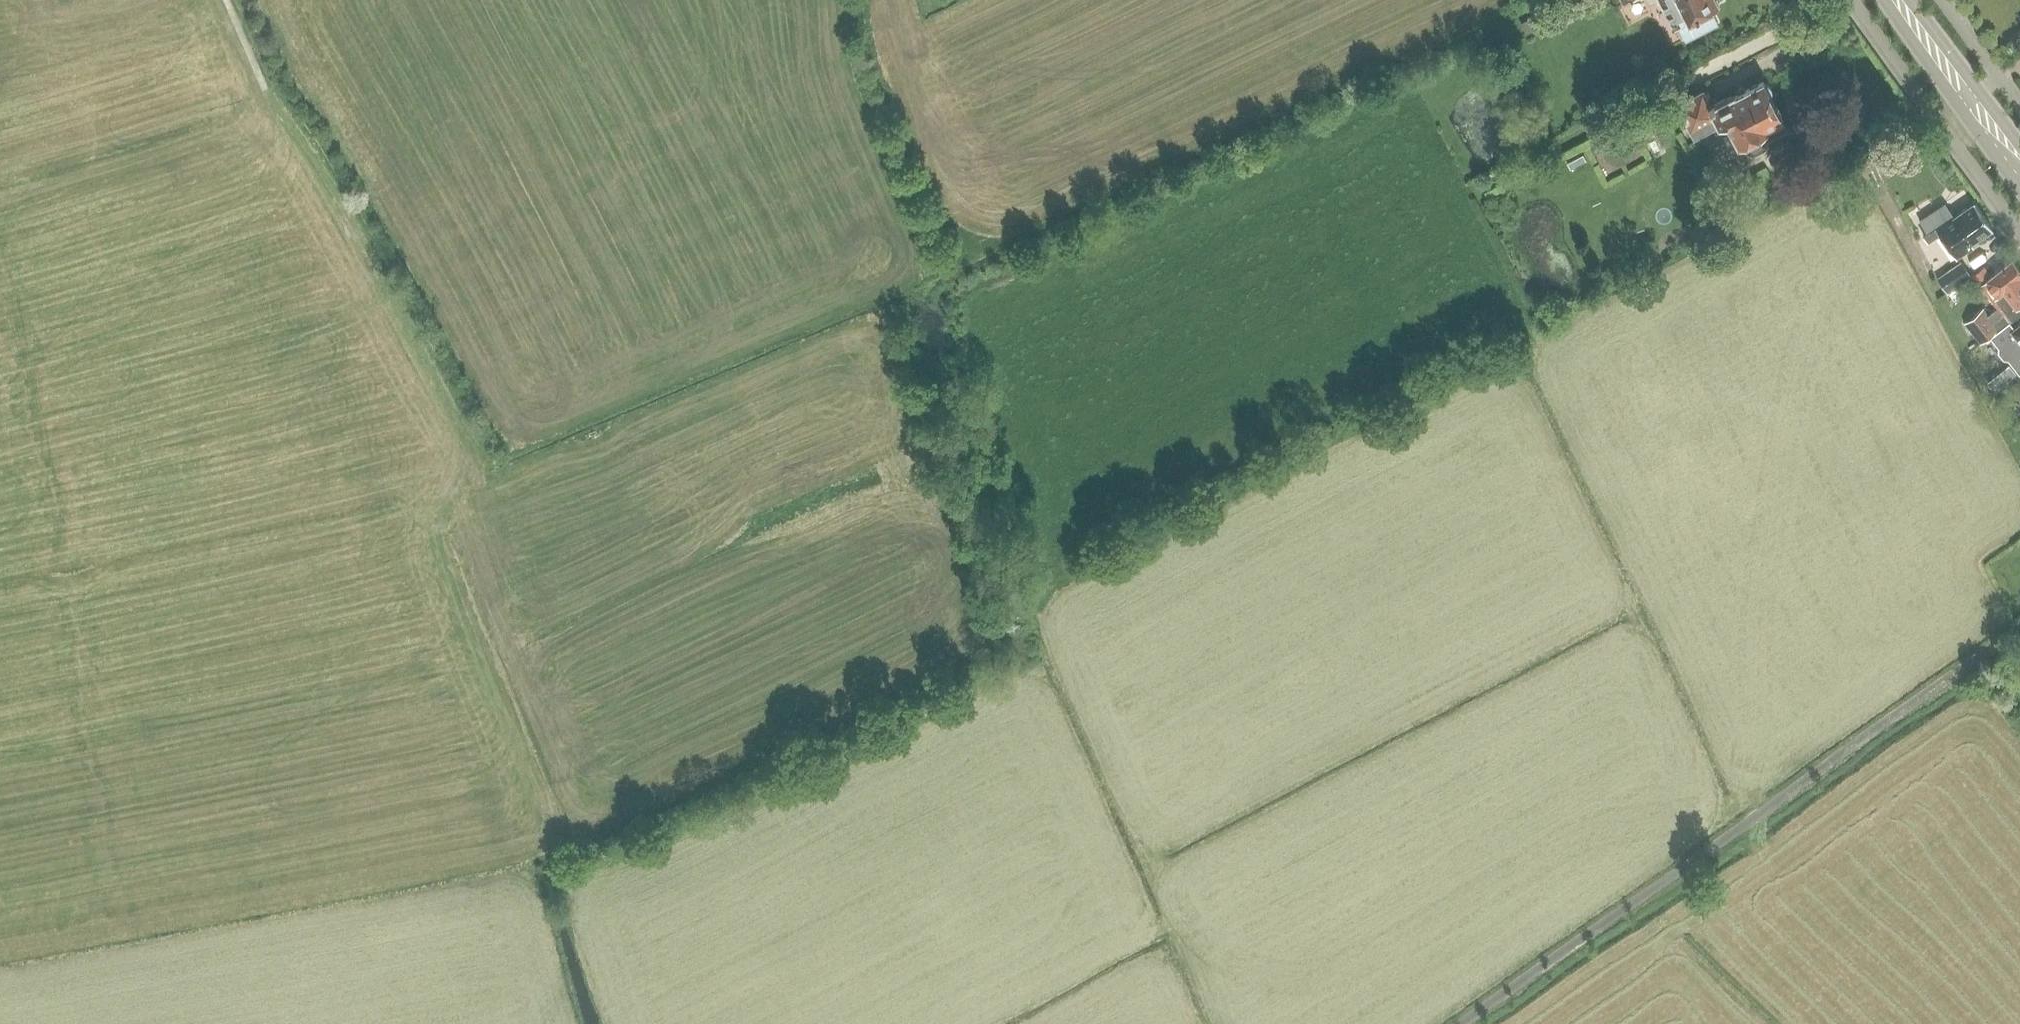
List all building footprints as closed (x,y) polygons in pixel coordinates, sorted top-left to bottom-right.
[(1664,5),(1675,25),(1677,24),(1685,40),(1720,23),(1713,7),(1720,4),(1718,0),(1662,0),(1664,5)] [(1752,150),(1756,151),(1767,145),(1769,136),(1765,128),(1768,127),(1767,125),(1782,117),(1771,95),(1772,89),(1770,85),(1766,82),(1764,82),(1763,80),(1734,95),(1734,93),(1712,105),(1704,89),(1678,102),(1695,135),(1714,125),(1717,130),(1730,124),(1739,141),(1742,139),(1747,148),(1752,150)] [(1920,220),(1928,231),(1922,235),(1928,243),(1933,239),(1942,233),(1958,257),(1974,246),(1972,242),(1993,228),(1975,202),(1954,216),(1945,203),(1920,220)] [(1999,306),(1988,315),(1983,307),(1964,322),(1980,343),(1989,336),(1999,328),(2009,321),(2010,320),(2019,312),(2019,306),(2018,303),(2019,301),(2019,268),(2012,258),(1991,274),(1985,265),(1974,274),(1980,283),(1999,306)] [(1962,260),(1937,277),(1947,292),(1972,275),(1962,260)] [(2009,359),(2019,373),(2019,372),(2019,322),(2014,327),(2009,321),(1999,328),(1989,336),(1999,347),(1999,352),(2004,359),(2009,359)] [(2009,365),(2002,371),(2010,381),(2017,375),(2009,365)]
